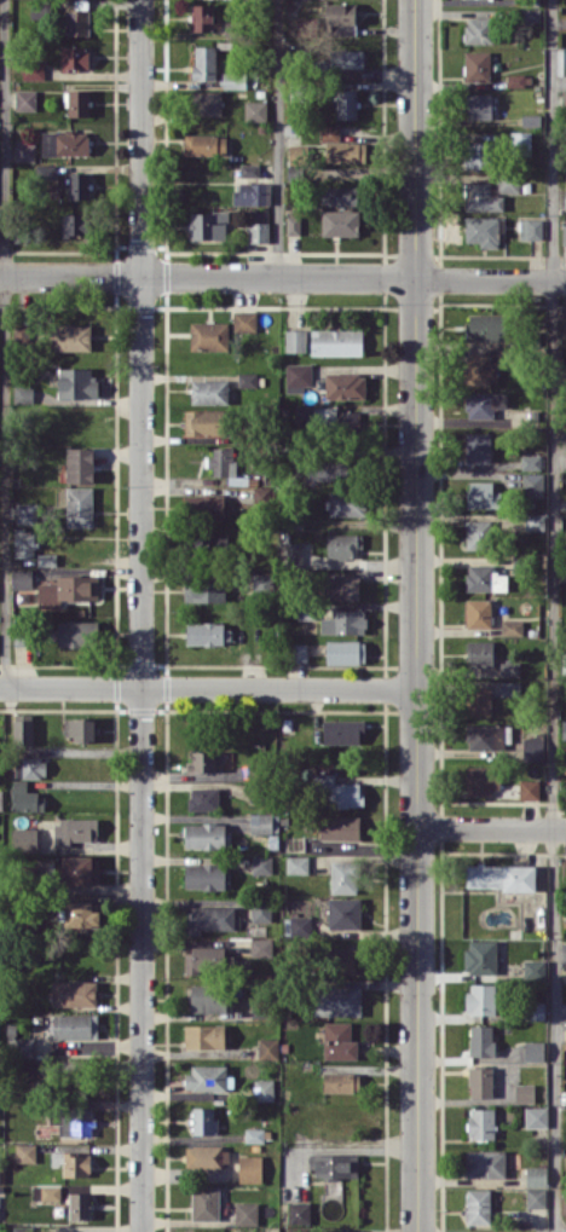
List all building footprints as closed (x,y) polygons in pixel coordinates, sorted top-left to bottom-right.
[(327,3),(327,35),(356,34),(355,2),(327,3)] [(214,4),(192,3),(191,30),(213,31),(214,4)] [(521,21),(540,20),(540,8),(520,8),(521,21)] [(89,35),(89,10),(66,10),(66,35),(89,35)] [(465,43),(493,42),(493,16),(464,17),(465,43)] [(88,68),(89,47),(62,46),(61,68),(88,68)] [(216,46),(194,46),(193,80),(216,80),(216,46)] [(365,49),(330,50),(331,68),(365,68),(365,49)] [(489,51),(464,52),(465,80),(490,80),(489,51)] [(44,78),(45,60),(23,59),(23,78),(44,78)] [(246,88),(246,72),(223,72),(223,88),(246,88)] [(508,86),(532,85),(532,74),(507,74),(508,86)] [(15,110),(36,110),(36,89),(15,90),(15,110)] [(68,90),(68,116),(90,116),(89,89),(68,90)] [(357,89),(336,89),(336,119),(357,118),(357,89)] [(221,91),(189,92),(190,116),(222,115),(221,91)] [(468,119),(493,118),(492,93),(467,94),(468,119)] [(267,121),(267,101),(245,101),(245,121),(267,121)] [(340,125),(320,124),(320,141),(326,141),(326,162),(366,162),(366,141),(340,141),(340,125)] [(41,131),(42,155),(89,154),(89,132),(72,133),(72,130),(41,131)] [(227,135),(185,134),(184,155),(226,155),(227,135)] [(15,161),(35,162),(35,138),(15,138),(15,161)] [(489,142),(466,142),(466,167),(488,168),(489,142)] [(259,164),(240,163),(240,176),(259,177),(259,164)] [(55,164),(38,165),(39,190),(49,190),(49,180),(55,180),(55,164)] [(69,199),(90,199),(89,172),(68,173),(69,199)] [(465,211),(504,210),(504,193),(520,193),(519,175),(496,175),(497,181),(464,182),(465,211)] [(269,205),(269,183),(236,182),(236,204),(269,205)] [(322,186),(322,204),(358,205),(358,187),(322,186)] [(322,235),(358,236),(359,210),(322,210),(322,235)] [(190,212),(190,239),(227,239),(227,212),(190,212)] [(62,236),(86,236),(87,213),(62,213),(62,236)] [(300,234),(300,215),(287,215),(287,234),(300,234)] [(498,247),(499,217),(465,216),(465,242),(480,242),(480,247),(498,247)] [(543,219),(519,219),(519,239),(542,239),(543,219)] [(248,243),(269,243),(269,222),(248,222),(248,243)] [(256,311),(233,312),(233,331),(257,330),(256,311)] [(504,341),(504,315),(468,314),(467,340),(504,341)] [(228,350),(228,322),(190,321),(190,349),(228,350)] [(14,342),(28,343),(29,325),(15,324),(14,342)] [(91,350),(90,324),(52,325),(52,350),(91,350)] [(285,351),(306,351),(306,330),(285,329),(285,351)] [(363,355),(363,330),(311,330),(311,355),(363,355)] [(495,354),(465,354),(465,383),(495,382),(495,354)] [(311,363),(286,363),(286,390),(312,390),(311,363)] [(98,397),(98,377),(91,377),(91,368),(58,367),(58,397),(98,397)] [(257,386),(256,372),(238,373),(239,387),(257,386)] [(366,398),(366,373),(325,373),(325,398),(366,398)] [(191,403),(228,404),(228,380),(191,379),(191,403)] [(14,402),(33,403),(33,385),(14,385),(14,402)] [(466,392),(466,418),(495,417),(495,408),(507,408),(507,391),(466,392)] [(296,423),(315,424),(315,405),(296,405),(296,423)] [(226,434),(226,409),(185,410),(185,435),(226,434)] [(331,426),(361,428),(361,413),(331,411),(331,426)] [(491,433),(466,433),(466,461),(492,461),(491,433)] [(94,483),(94,447),(66,448),(66,483),(94,483)] [(212,476),(228,475),(228,483),(235,483),(234,447),(213,448),(213,455),(206,456),(206,467),(212,467),(212,476)] [(521,469),(543,469),(543,454),(521,455),(521,469)] [(308,479),(344,480),(345,459),(308,458),(308,479)] [(544,473),(522,473),(522,498),(544,498),(544,473)] [(467,481),(467,507),(501,507),(501,491),(493,491),(492,481),(467,481)] [(93,487),(67,487),(66,526),(92,526),(93,487)] [(329,516),(366,515),(366,491),(329,492),(329,516)] [(186,518),(228,519),(229,495),(187,494),(186,518)] [(544,514),(525,515),(526,530),(545,529),(544,514)] [(466,548),(492,548),(492,520),(466,520),(466,548)] [(15,557),(35,557),(34,529),(14,529),(15,557)] [(225,554),(226,534),(192,533),(191,553),(225,554)] [(327,558),(361,558),(361,533),(327,534),(327,558)] [(302,542),(279,542),(280,565),(302,565),(302,542)] [(37,565),(56,565),(56,554),(37,553),(37,565)] [(466,591),(508,590),(507,574),(495,574),(494,564),(466,565),(466,591)] [(98,575),(57,576),(57,582),(38,583),(38,607),(61,606),(61,599),(98,599),(98,575)] [(360,576),(324,576),(323,599),(359,600),(360,576)] [(225,602),(225,578),(185,577),(184,601),(225,602)] [(491,598),(466,599),(466,627),(491,627),(491,598)] [(296,619),(315,620),(315,607),(297,606),(296,619)] [(320,633),(365,633),(366,610),(333,609),(333,617),(321,617),(320,633)] [(522,635),(523,620),(502,619),(501,634),(522,635)] [(99,621),(59,620),(58,644),(98,646),(99,621)] [(186,644),(233,644),(233,629),(224,629),(224,622),(186,622),(186,644)] [(326,664),(365,664),(365,640),(326,640),(326,664)] [(467,641),(468,667),(494,666),(493,640),(467,641)] [(307,643),(291,643),(292,662),(307,661),(307,643)] [(521,681),(501,681),(501,696),(521,695),(521,681)] [(491,686),(464,687),(465,715),(492,715),(491,686)] [(33,744),(33,714),(13,714),(13,744),(33,744)] [(64,718),(64,735),(73,735),(73,742),(97,741),(96,717),(64,718)] [(364,720),(324,719),(323,743),(363,744),(364,720)] [(467,750),(502,749),(502,724),(467,724),(467,750)] [(523,760),(543,760),(544,736),(524,736),(523,760)] [(223,771),(223,751),(189,752),(189,771),(223,771)] [(21,757),(22,777),(46,777),(46,757),(21,757)] [(492,795),(491,788),(500,788),(499,766),(466,766),(467,795),(492,795)] [(362,782),(334,783),(334,772),(315,773),(315,807),(363,806),(362,782)] [(539,799),(540,780),(519,779),(519,799),(539,799)] [(12,810),(45,810),(45,793),(27,793),(27,781),(12,781),(12,810)] [(219,787),(189,787),(189,810),(219,810),(219,787)] [(278,833),(279,813),(251,813),(250,832),(278,833)] [(320,839),(360,840),(360,816),(320,815),(320,839)] [(54,846),(70,846),(70,840),(97,841),(97,819),(55,818),(54,846)] [(184,823),(184,849),(228,848),(227,822),(184,823)] [(13,828),(14,852),(37,851),(37,827),(13,828)] [(62,856),(63,885),(99,884),(99,855),(62,856)] [(253,874),(269,873),(269,855),(252,856),(253,874)] [(308,856),(287,855),(286,873),(308,873),(308,856)] [(331,893),(356,893),(357,861),(332,860),(331,893)] [(185,862),(185,889),(225,889),(225,863),(185,862)] [(535,889),(536,865),(466,864),(466,889),(535,889)] [(361,928),(361,897),(329,897),(329,928),(361,928)] [(92,900),(66,900),(66,909),(59,909),(59,926),(100,925),(100,911),(92,911),(92,900)] [(271,921),(271,903),(251,903),(252,921),(271,921)] [(238,906),(187,906),(187,934),(200,934),(200,928),(238,929),(238,906)] [(311,915),(289,915),(289,934),(311,934),(311,915)] [(271,938),(251,938),(251,957),(272,957),(271,938)] [(497,973),(496,939),(465,940),(466,974),(497,973)] [(185,972),(225,973),(225,947),(185,947),(185,972)] [(356,971),(356,948),(325,948),(325,972),(356,971)] [(546,960),(524,960),(524,978),(545,978),(546,960)] [(96,980),(51,981),(52,1007),(96,1006),(96,980)] [(496,984),(468,983),(467,1014),(496,1014),(496,984)] [(192,1013),(226,1012),(225,984),(191,985),(192,1013)] [(313,1016),(362,1015),(361,985),(312,986),(313,1016)] [(97,1013),(52,1014),(53,1039),(98,1038),(97,1013)] [(324,1058),(358,1058),(357,1040),(351,1040),(351,1021),(324,1022),(324,1058)] [(184,1025),(184,1048),(225,1048),(224,1024),(184,1025)] [(470,1056),(494,1055),(493,1024),(469,1025),(470,1056)] [(33,1057),(33,1038),(14,1037),(13,1057),(33,1057)] [(259,1059),(278,1058),(277,1038),(259,1038),(259,1059)] [(546,1041),(525,1041),(525,1061),(545,1061),(546,1041)] [(187,1090),(227,1090),(227,1065),(188,1064),(187,1090)] [(470,1097),(492,1097),(492,1067),(469,1067),(470,1097)] [(324,1091),(359,1091),(359,1072),(324,1072),(324,1091)] [(255,1100),(274,1100),(274,1079),(254,1079),(255,1100)] [(516,1103),(535,1102),(534,1083),(516,1084),(516,1103)] [(547,1127),(547,1106),(525,1107),(525,1127),(547,1127)] [(191,1134),(218,1134),(218,1117),(214,1117),(214,1107),(192,1107),(191,1134)] [(94,1110),(50,1108),(49,1123),(59,1123),(59,1135),(91,1136),(92,1126),(93,1126),(94,1110)] [(494,1108),(469,1108),(469,1138),(494,1139),(494,1108)] [(264,1142),(264,1128),(245,1128),(245,1142),(264,1142)] [(185,1146),(186,1169),(227,1168),(226,1145),(185,1146)] [(466,1150),(466,1177),(504,1178),(505,1151),(466,1150)] [(63,1176),(90,1176),(90,1153),(63,1153),(63,1176)] [(358,1154),(312,1154),(312,1178),(358,1177),(358,1154)] [(239,1182),(262,1182),(262,1155),(239,1155),(239,1182)] [(526,1187),(547,1186),(547,1165),(526,1166),(526,1187)] [(60,1200),(60,1185),(33,1185),(33,1199),(60,1200)] [(219,1186),(192,1186),(192,1220),(219,1219),(219,1186)] [(546,1188),(526,1188),(526,1207),(546,1208),(546,1188)] [(490,1189),(466,1189),(467,1224),(490,1224),(490,1189)] [(90,1192),(69,1192),(69,1219),(90,1219),(90,1192)] [(309,1201),(287,1202),(288,1223),(310,1223),(309,1201)] [(257,1225),(258,1202),(236,1202),(235,1225),(257,1225)]
